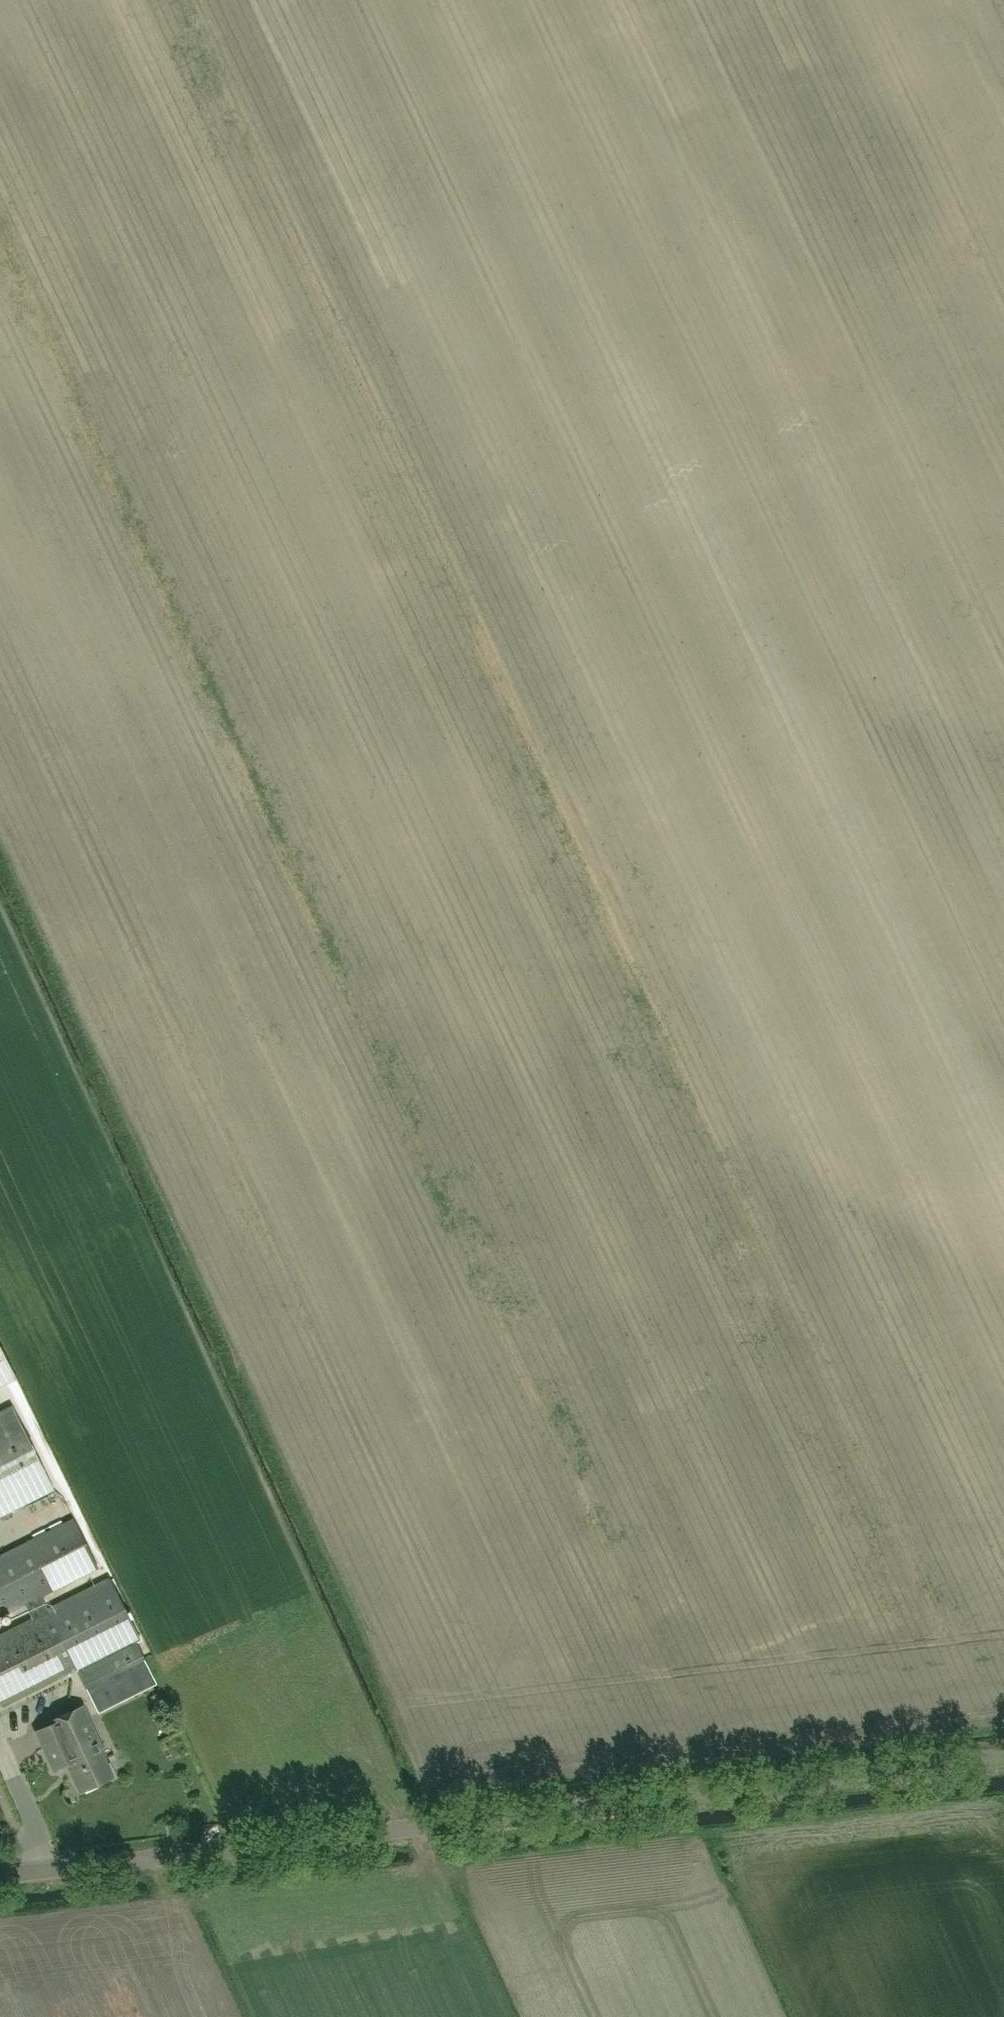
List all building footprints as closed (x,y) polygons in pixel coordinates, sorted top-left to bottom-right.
[(0,1344),(0,1386),(17,1378),(0,1344)] [(55,1489),(12,1405),(0,1411),(0,1516),(55,1489)] [(77,1669),(91,1696),(105,1689),(134,1674),(149,1667),(135,1640),(140,1637),(111,1579),(49,1610),(41,1595),(98,1567),(74,1519),(0,1556),(0,1615),(25,1603),(33,1618),(0,1634),(0,1701),(3,1706),(77,1669)] [(141,1689),(134,1674),(105,1689),(112,1703),(141,1689)] [(54,1769),(71,1762),(75,1770),(71,1771),(80,1792),(113,1777),(93,1733),(95,1732),(83,1705),(48,1722),(49,1725),(36,1731),(54,1769)]
